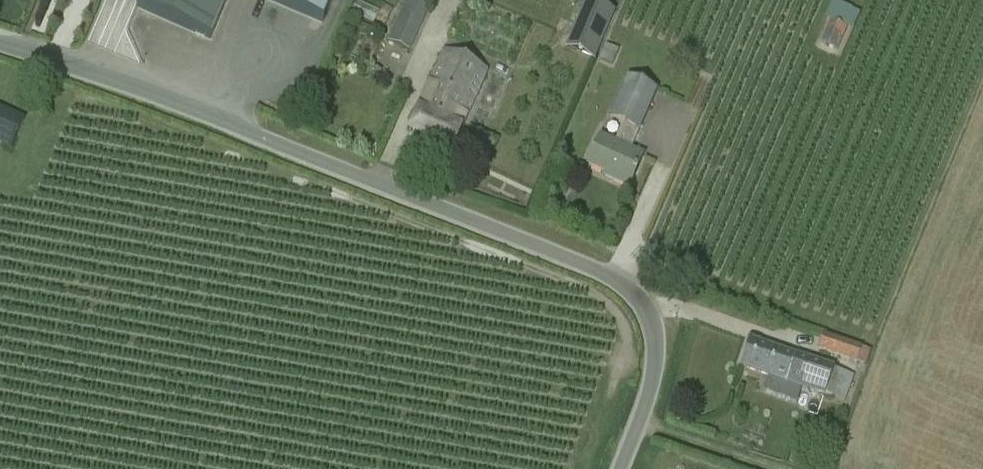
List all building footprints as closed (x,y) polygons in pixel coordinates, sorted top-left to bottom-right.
[(138,11),(210,41),(228,0),(142,0),(138,11)] [(322,22),(331,0),(270,0),(322,22)] [(412,0),(407,0),(387,41),(409,51),(429,8),(412,0)] [(586,0),(585,0),(564,49),(565,49),(594,61),(615,12),(586,0)] [(860,13),(839,4),(839,5),(832,2),(824,20),(830,23),(820,43),(836,51),(846,30),(851,32),(860,13)] [(605,45),(599,60),(613,65),(619,51),(605,45)] [(485,71),(444,52),(408,132),(450,151),(461,127),(460,127),(485,71)] [(628,189),(644,155),(630,150),(638,133),(639,133),(658,91),(626,77),(608,119),(623,126),(622,126),(615,143),(600,137),(587,167),(612,179),(611,181),(628,189)] [(0,109),(0,146),(11,151),(24,120),(0,109)] [(819,350),(857,363),(862,349),(824,335),(819,350)] [(750,339),(740,367),(844,403),(854,376),(834,369),(834,367),(795,355),(750,339)]
